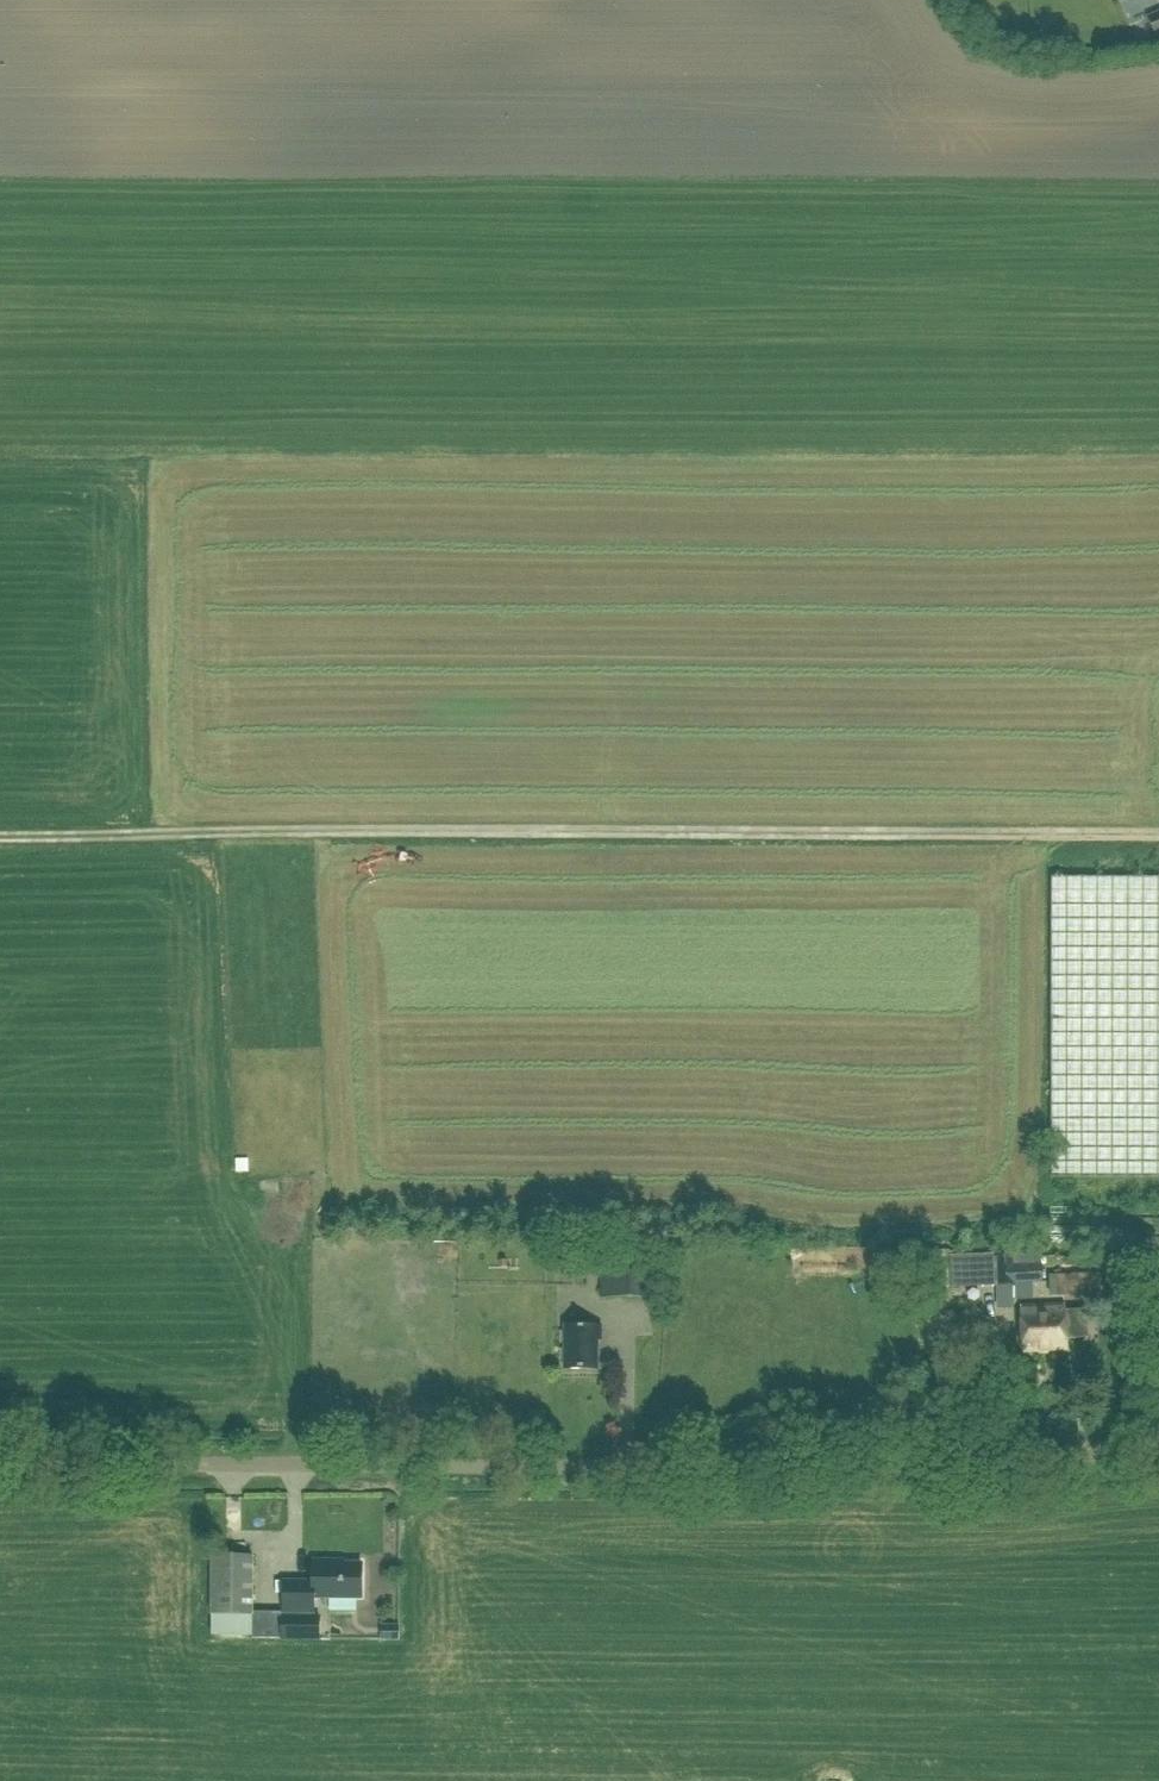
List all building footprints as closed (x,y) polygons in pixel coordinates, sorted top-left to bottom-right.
[(1053,1180),(1158,1179),(1158,879),(1052,879),(1053,1180)] [(957,1258),(959,1287),(1002,1285),(1001,1256),(957,1258)] [(1047,1265),(1013,1267),(1013,1257),(1002,1258),(1005,1301),(1065,1298),(1064,1281),(1048,1282),(1047,1265)] [(653,1298),(653,1273),(608,1273),(608,1298),(653,1298)] [(1065,1312),(1065,1305),(1021,1307),(1024,1352),(1068,1350),(1067,1339),(1088,1337),(1086,1311),(1065,1312)] [(601,1327),(565,1326),(565,1369),(598,1370),(598,1341),(601,1341),(601,1327)] [(253,1557),(213,1557),(212,1614),(253,1615),(253,1557)] [(331,1561),(313,1561),(313,1583),(284,1583),(284,1612),(314,1613),(314,1598),(362,1598),(363,1565),(331,1564),(331,1561)] [(282,1616),(282,1638),(320,1638),(320,1616),(282,1616)]
